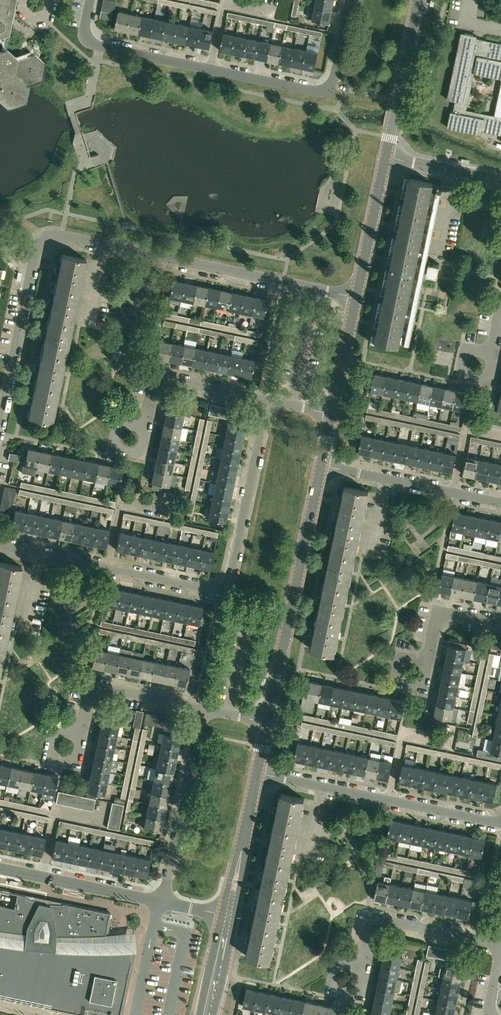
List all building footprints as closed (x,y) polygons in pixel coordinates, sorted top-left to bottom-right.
[(6,29),(8,19),(12,0),(0,0),(0,31),(6,29)] [(334,0),(316,0),(315,8),(332,11),(334,0)] [(103,4),(102,10),(114,12),(115,6),(103,4)] [(329,23),(332,11),(315,8),(312,20),(329,23)] [(102,10),(100,17),(111,19),(113,12),(102,10)] [(128,31),(131,13),(119,11),(115,28),(128,31)] [(143,16),(135,14),(131,13),(128,31),(139,33),(143,16)] [(151,36),(155,18),(143,16),(139,33),(151,36)] [(163,38),(166,21),(155,18),(151,36),(163,38)] [(174,41),(178,23),(166,21),(163,38),(174,41)] [(186,43),(190,26),(178,23),(174,41),(186,43)] [(198,45),(202,28),(190,26),(186,43),(198,45)] [(202,28),(198,45),(210,48),(214,31),(202,28)] [(500,44),(500,43),(481,39),(477,38),(477,36),(461,32),(461,33),(462,33),(449,99),(447,98),(447,99),(455,101),(453,112),(451,111),(447,127),(448,127),(448,126),(481,133),(481,134),(482,128),(500,132),(500,117),(467,110),(474,73),(500,78),(500,45),(500,44)] [(232,53),(236,35),(224,33),(220,50),(232,53)] [(244,55),(248,38),(236,35),(232,53),(244,55)] [(256,57),(259,40),(248,38),(244,55),(256,57)] [(267,60),(271,43),(259,40),(256,57),(267,60)] [(279,62),(283,45),(271,43),(267,60),(279,62)] [(291,65),(295,48),(283,45),(279,62),(291,65)] [(19,59),(7,48),(0,50),(0,98),(9,106),(24,101),(27,85),(42,80),(46,64),(34,54),(19,59)] [(303,67),(306,50),(295,48),(291,65),(303,67)] [(306,50),(303,67),(315,70),(318,53),(306,50)] [(403,191),(401,197),(405,198),(403,211),(426,216),(433,183),(410,178),(407,192),(403,191)] [(396,223),(395,229),(399,230),(396,244),(419,248),(426,216),(403,211),(400,224),(396,223)] [(389,256),(388,262),(392,263),(389,276),(413,281),(419,248),(396,244),(393,257),(389,256)] [(56,266),(54,273),(58,273),(56,286),(79,291),(86,259),(62,254),(60,267),(56,266)] [(439,269),(428,267),(427,273),(437,276),(439,269)] [(382,288),(381,295),(385,295),(382,308),(406,313),(413,281),(389,276),(386,289),(382,288)] [(181,300),(184,282),(172,280),(168,297),(181,300)] [(192,302),(196,285),(184,282),(181,300),(192,302)] [(204,304),(208,287),(196,285),(192,302),(204,304)] [(49,298),(47,305),(52,306),(49,319),(72,324),(79,291),(56,286),(53,299),(49,298)] [(216,307),(219,289),(208,287),(204,304),(216,307)] [(227,309),(231,292),(219,289),(216,307),(227,309)] [(239,312),(243,294),(231,292),(227,309),(239,312)] [(251,314),(255,297),(243,294),(239,312),(251,314)] [(255,297),(251,314),(263,317),(267,299),(255,297)] [(376,320),(374,327),(378,328),(376,341),(399,346),(406,313),(382,308),(380,321),(376,320)] [(42,331),(41,338),(45,338),(42,351),(65,356),(72,324),(49,319),(46,332),(42,331)] [(168,360),(172,343),(160,340),(156,357),(168,360)] [(180,362),(183,345),(172,343),(168,360),(180,362)] [(192,365),(195,347),(183,345),(180,362),(192,365)] [(203,367),(207,350),(195,347),(192,365),(203,367)] [(215,370),(219,352),(207,350),(203,367),(215,370)] [(35,364),(34,370),(38,371),(35,384),(59,389),(65,356),(42,351),(39,364),(35,364)] [(227,372),(230,355),(219,352),(215,370),(227,372)] [(239,375),(242,357),(230,355),(227,372),(239,375)] [(242,357),(239,375),(251,377),(254,360),(242,357)] [(383,393),(387,376),(375,373),(371,391),(383,393)] [(395,396),(399,378),(387,376),(383,393),(395,396)] [(407,398),(410,381),(399,378),(395,396),(407,398)] [(418,401),(422,383),(410,381),(407,398),(418,401)] [(430,403),(434,386),(422,383),(418,401),(430,403)] [(28,396),(27,402),(31,403),(28,417),(52,422),(59,389),(35,384),(32,397),(28,396)] [(442,405),(446,388),(434,386),(430,403),(442,405)] [(454,408),(457,391),(446,388),(442,405),(454,408)] [(457,391),(454,408),(466,410),(469,393),(457,391)] [(164,423),(181,426),(184,414),(166,411),(164,423)] [(427,419),(428,415),(416,412),(415,416),(414,421),(426,424),(427,419)] [(179,438),(181,426),(164,423),(161,435),(179,438)] [(225,436),(242,439),(245,427),(228,424),(225,436)] [(176,450),(179,438),(161,435),(159,446),(176,450)] [(370,454),(374,437),(362,435),(358,452),(370,454)] [(240,451),(242,439),(225,436),(223,448),(240,451)] [(382,457),(386,440),(374,437),(370,454),(382,457)] [(394,459),(398,442),(386,440),(382,457),(394,459)] [(406,462),(409,444),(398,442),(394,459),(406,462)] [(417,464),(421,447),(409,444),(406,462),(417,464)] [(174,462),(176,450),(159,446),(156,458),(174,462)] [(429,467),(433,449),(421,447),(417,464),(429,467)] [(36,468),(40,450),(28,448),(24,465),(36,468)] [(238,463),(240,451),(223,448),(220,459),(238,463)] [(441,469),(444,452),(433,449),(429,467),(441,469)] [(48,470),(52,453),(40,450),(36,468),(48,470)] [(20,454),(9,452),(8,459),(19,461),(20,454)] [(444,452),(441,469),(453,472),(457,454),(444,452)] [(60,473),(63,455),(52,453),(48,470),(60,473)] [(71,475),(75,458),(63,455),(60,473),(71,475)] [(475,476),(479,459),(467,457),(463,474),(475,476)] [(83,478),(87,460),(75,458),(71,475),(83,478)] [(171,473),(174,462),(156,458),(154,470),(171,473)] [(235,475),(238,463),(220,459),(218,471),(235,475)] [(487,479),(491,462),(479,459),(475,476),(487,479)] [(95,480),(99,463),(87,460),(83,478),(95,480)] [(500,470),(500,464),(491,462),(487,479),(499,481),(500,470)] [(107,482),(110,465),(99,463),(95,480),(107,482)] [(110,465),(107,482),(119,485),(122,468),(110,465)] [(169,486),(171,473),(154,470),(151,482),(153,482),(152,488),(160,490),(161,484),(169,486)] [(233,486),(235,475),(218,471),(215,483),(233,486)] [(230,498),(233,486),(215,483),(213,495),(230,498)] [(3,492),(14,494),(15,488),(4,486),(3,492)] [(338,498),(337,505),(341,506),(338,519),(362,524),(369,491),(345,486),(343,499),(338,498)] [(228,510),(230,498),(213,495),(210,506),(228,510)] [(225,522),(228,510),(210,506),(208,518),(225,522)] [(23,530),(27,512),(15,510),(11,527),(23,530)] [(35,532),(39,515),(27,512),(23,530),(35,532)] [(463,532),(467,514),(455,512),(450,537),(456,538),(457,530),(463,532)] [(475,534),(479,517),(467,514),(463,532),(475,534)] [(47,535),(50,517),(39,515),(35,532),(47,535)] [(58,537),(62,520),(50,517),(47,535),(58,537)] [(487,536),(491,519),(479,517),(475,534),(487,536)] [(332,531),(330,537),(334,538),(332,551),(355,556),(362,524),(338,519),(336,532),(332,531)] [(500,527),(500,521),(491,519),(487,536),(499,539),(500,527)] [(70,540),(74,522),(62,520),(58,537),(70,540)] [(82,542),(85,525),(74,522),(70,540),(82,542)] [(94,544),(97,527),(85,525),(82,542),(94,544)] [(97,527),(94,544),(106,547),(109,530),(97,527)] [(128,552),(131,534),(119,532),(116,549),(128,552)] [(143,537),(135,535),(131,534),(128,552),(140,554),(143,537)] [(151,557),(155,539),(143,537),(140,554),(151,557)] [(163,559),(167,542),(155,539),(151,557),(163,559)] [(175,561),(178,544),(167,542),(163,559),(175,561)] [(186,564),(190,547),(178,544),(175,561),(186,564)] [(198,566),(202,549),(190,547),(186,564),(198,566)] [(198,566),(210,569),(210,568),(214,552),(214,551),(202,549),(198,566)] [(325,563),(323,570),(328,571),(325,584),(348,589),(355,556),(332,551),(329,564),(325,563)] [(15,599),(22,566),(0,561),(0,596),(15,599)] [(451,593),(454,575),(442,573),(439,590),(451,593)] [(463,595),(466,578),(454,575),(451,593),(463,595)] [(474,598),(478,580),(466,578),(463,595),(474,598)] [(486,600),(490,583),(478,580),(474,598),(486,600)] [(500,587),(500,585),(490,583),(486,600),(498,603),(500,587)] [(318,596),(317,602),(321,603),(318,616),(341,621),(348,589),(325,584),(322,597),(318,596)] [(116,607),(120,589),(108,587),(104,604),(116,607)] [(128,609),(132,592),(120,589),(116,607),(128,609)] [(143,594),(135,593),(132,592),(128,609),(140,612),(143,594)] [(151,614),(155,597),(143,594),(140,612),(151,614)] [(8,631),(15,599),(0,596),(0,630),(8,631)] [(163,617),(167,599),(155,597),(151,614),(163,617)] [(175,619),(178,602),(167,599),(163,617),(175,619)] [(187,621),(190,604),(178,602),(175,619),(187,621)] [(190,604),(187,621),(199,624),(202,607),(190,604)] [(311,628),(310,634),(314,635),(311,649),(335,654),(341,621),(318,616),(315,629),(311,628)] [(447,656),(464,660),(466,648),(449,644),(447,656)] [(103,668),(107,651),(95,648),(91,666),(103,668)] [(115,671),(119,653),(107,651),(103,668),(115,671)] [(127,673),(131,656),(119,653),(115,671),(127,673)] [(142,658),(135,657),(131,656),(127,673),(139,676),(142,658)] [(462,672),(464,660),(447,656),(444,668),(462,672)] [(150,678),(154,661),(142,658),(139,676),(150,678)] [(162,681),(166,663),(154,661),(150,678),(162,681)] [(174,683),(177,666),(166,663),(162,681),(174,683)] [(177,666),(174,683),(186,686),(190,668),(177,666)] [(460,684),(462,672),(444,668),(442,680),(460,684)] [(490,678),(488,686),(495,688),(497,679),(490,678)] [(319,700),(323,683),(311,680),(307,698),(319,700)] [(458,695),(460,684),(442,680),(439,692),(458,695)] [(331,703),(335,686),(323,683),(319,700),(331,703)] [(343,705),(346,688),(335,686),(331,703),(343,705)] [(354,708),(358,691),(346,688),(343,705),(354,708)] [(366,710),(370,693),(358,691),(354,708),(366,710)] [(456,707),(458,695),(439,692),(437,703),(456,707)] [(378,713),(382,695),(370,693),(366,710),(378,713)] [(390,715),(393,698),(382,695),(378,713),(390,715)] [(393,698),(390,715),(402,718),(405,700),(393,698)] [(453,719),(456,707),(437,703),(434,715),(453,719)] [(149,724),(152,713),(146,712),(144,723),(149,724)] [(99,731),(117,735),(119,723),(102,719),(99,731)] [(114,747),(117,735),(99,731),(97,743),(114,747)] [(161,744),(178,748),(181,736),(163,732),(161,744)] [(493,740),(491,752),(500,754),(500,741),(493,740)] [(306,762),(310,745),(298,742),(294,759),(306,762)] [(112,758),(114,747),(97,743),(94,755),(112,758)] [(176,760),(178,748),(161,744),(158,756),(176,760)] [(318,764),(322,747),(310,745),(306,762),(318,764)] [(330,767),(333,749),(322,747),(318,764),(330,767)] [(341,769),(345,752),(333,749),(330,767),(341,769)] [(353,772),(357,754),(345,752),(341,769),(353,772)] [(365,774),(369,757),(357,754),(353,772),(365,774)] [(109,770),(112,758),(94,755),(92,767),(109,770)] [(173,771),(176,760),(158,756),(156,768),(173,771)] [(377,777),(380,759),(369,757),(365,774),(377,777)] [(389,779),(392,763),(393,762),(380,759),(377,777),(389,779)] [(414,766),(415,762),(404,759),(403,764),(399,781),(411,784),(415,766),(414,766)] [(11,766),(0,764),(0,782),(7,784),(11,766)] [(19,786),(22,769),(11,766),(7,784),(19,786)] [(423,786),(426,769),(415,766),(411,784),(423,786)] [(107,782),(109,770),(92,767),(89,778),(107,782)] [(171,783),(173,771),(156,768),(153,780),(171,783)] [(30,788),(34,771),(22,769),(19,786),(30,788)] [(434,789),(438,771),(426,769),(423,786),(434,789)] [(42,791),(46,774),(34,771),(30,788),(42,791)] [(446,791),(450,774),(438,771),(434,789),(446,791)] [(46,774),(42,791),(54,793),(58,776),(46,774)] [(458,794),(462,776),(450,774),(446,791),(458,794)] [(470,796),(473,779),(462,776),(458,794),(470,796)] [(104,794),(107,782),(89,778),(87,790),(104,794)] [(481,799),(485,781),(473,779),(470,796),(481,799)] [(168,795),(171,783),(153,780),(151,791),(168,795)] [(485,781),(481,799),(494,801),(497,784),(485,781)] [(58,791),(56,802),(62,804),(65,792),(58,791)] [(166,807),(168,795),(151,791),(148,803),(166,807)] [(65,792),(62,804),(68,805),(71,793),(65,792)] [(71,793),(68,805),(75,806),(77,795),(71,793)] [(274,806),(273,812),(277,813),(274,826),(298,831),(305,798),(281,793),(278,807),(274,806)] [(77,795),(75,806),(81,808),(83,796),(77,795)] [(83,796),(81,808),(87,809),(90,797),(83,796)] [(90,797),(87,809),(93,810),(96,798),(90,797)] [(112,802),(111,808),(122,811),(124,804),(112,802)] [(163,818),(166,807),(148,803),(146,815),(163,818)] [(111,808),(109,815),(121,817),(122,811),(111,808)] [(125,810),(121,829),(126,830),(130,811),(125,810)] [(109,815),(108,821),(120,823),(121,817),(109,815)] [(161,830),(163,818),(146,815),(143,827),(161,830)] [(399,839),(403,822),(391,819),(387,837),(399,839)] [(108,821),(107,827),(119,830),(120,823),(108,821)] [(411,841),(415,824),(403,822),(399,839),(411,841)] [(423,844),(426,827),(415,824),(411,841),(423,844)] [(267,838),(266,845),(270,845),(267,859),(291,863),(298,831),(274,826),(271,839),(267,838)] [(435,846),(438,829),(426,827),(423,844),(435,846)] [(9,830),(0,828),(0,846),(6,847),(9,830)] [(446,849),(450,831),(438,829),(435,846),(446,849)] [(18,850),(21,832),(9,830),(6,847),(18,850)] [(458,851),(462,834),(450,831),(446,849),(458,851)] [(29,852),(33,835),(21,832),(18,850),(29,852)] [(470,854),(473,836),(462,834),(458,851),(470,854)] [(33,835),(29,852),(41,854),(45,837),(33,835)] [(473,836),(470,854),(482,856),(486,839),(473,836)] [(64,859),(67,842),(55,839),(52,857),(64,859)] [(75,862),(79,844),(67,842),(64,859),(75,862)] [(87,864),(91,847),(79,844),(75,862),(87,864)] [(99,866),(102,849),(91,847),(87,864),(99,866)] [(111,869),(114,851),(102,849),(99,866),(111,869)] [(122,871),(126,854),(114,851),(111,869),(122,871)] [(138,856),(135,856),(126,854),(122,871),(134,874),(138,856)] [(134,874),(135,874),(146,876),(150,859),(138,856),(134,874)] [(261,871),(259,877),(263,878),(261,891),(284,896),(291,863),(267,859),(265,872),(261,871)] [(374,898),(387,900),(390,883),(392,877),(385,876),(384,882),(378,880),(374,898)] [(398,903),(402,885),(390,883),(387,900),(398,903)] [(410,905),(414,888),(402,885),(398,903),(410,905)] [(422,908),(426,890),(414,888),(410,905),(422,908)] [(434,910),(437,893),(426,890),(422,908),(434,910)] [(254,903),(252,910),(257,910),(254,923),(277,928),(284,896),(261,891),(258,904),(254,903)] [(121,1005),(131,960),(130,959),(129,948),(122,949),(109,949),(104,949),(105,942),(105,934),(107,923),(109,912),(67,903),(62,902),(61,903),(53,903),(49,903),(45,902),(39,901),(34,899),(26,896),(26,895),(17,893),(14,907),(0,904),(0,997),(89,1014),(119,1014),(121,1005)] [(445,913),(449,895),(437,893),(434,910),(445,913)] [(457,915),(461,898),(449,895),(445,913),(457,915)] [(461,898),(457,915),(469,918),(473,900),(461,898)] [(247,935),(246,942),(250,943),(247,956),(270,961),(273,948),(277,928),(254,923),(251,936),(247,935)] [(382,964),(400,967),(402,955),(385,952),(382,964)] [(461,980),(464,968),(441,963),(439,975),(444,977),(461,980)] [(397,979),(400,967),(382,964),(380,975),(397,979)] [(395,991),(397,979),(380,975),(378,987),(395,991)] [(459,992),(461,980),(444,977),(441,988),(459,992)] [(393,1003),(395,991),(378,987),(375,999),(393,1003)] [(254,1014),(255,1008),(259,991),(246,988),(243,1005),(241,1012),(254,1014)] [(456,1004),(459,992),(441,988),(439,1000),(456,1004)] [(267,1011),(270,993),(259,991),(255,1008),(267,1011)] [(278,1013),(282,996),(270,993),(267,1011),(278,1013)] [(294,998),(282,996),(278,1013),(288,1014),(290,1014),(294,998)] [(306,1001),(294,998),(290,1014),(303,1014),(306,1001)] [(390,1014),(393,1003),(375,999),(373,1011),(390,1014)] [(456,1004),(439,1000),(436,1012),(452,1014),(454,1014),(456,1004)] [(317,1003),(306,1001),(303,1014),(315,1014),(317,1003)] [(329,1005),(317,1003),(315,1014),(327,1014),(329,1005)] [(327,1014),(340,1014),(341,1008),(329,1005),(327,1014)]
